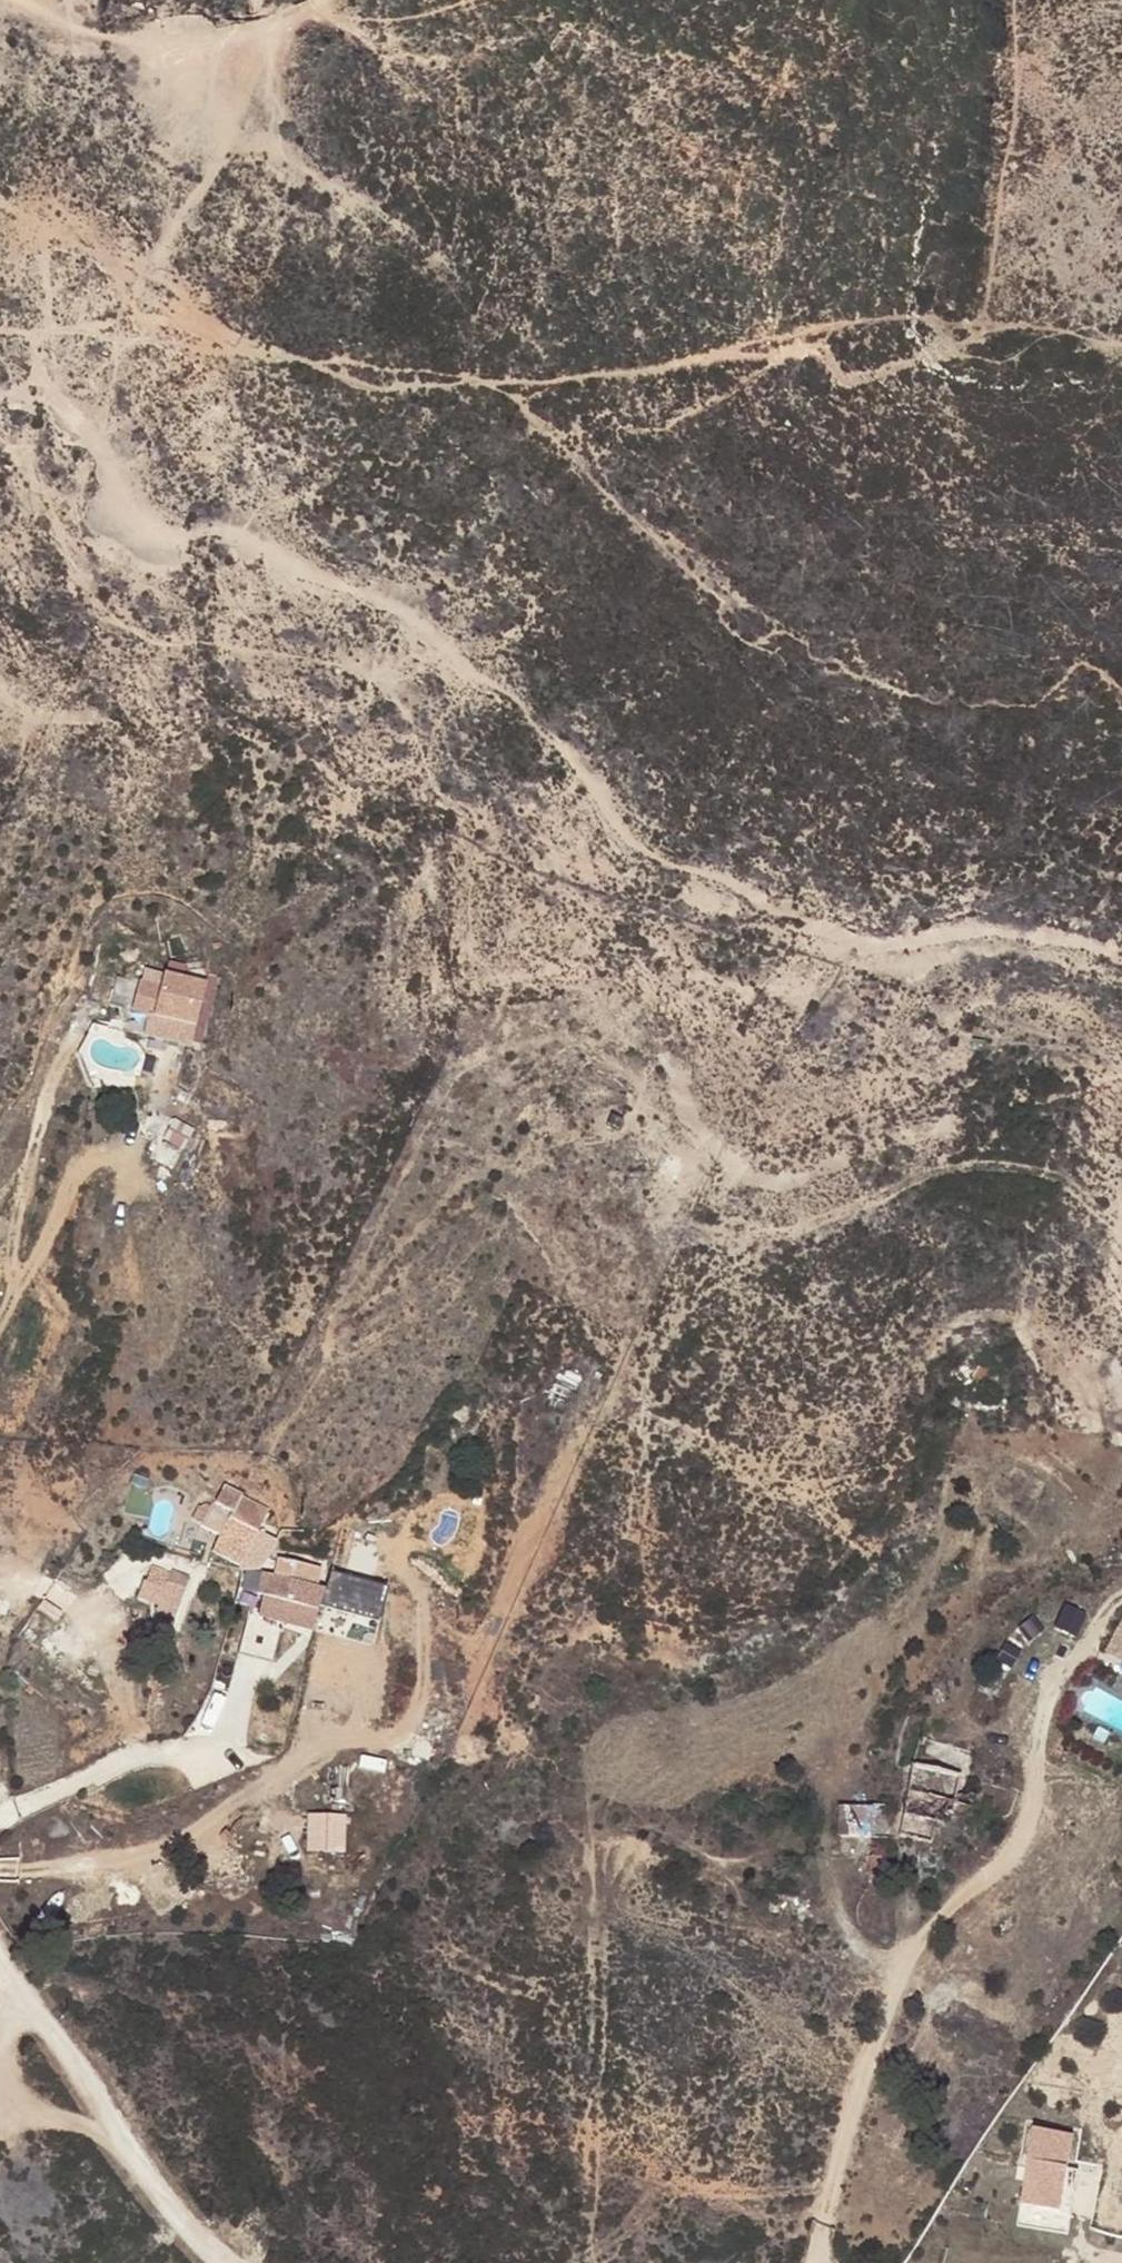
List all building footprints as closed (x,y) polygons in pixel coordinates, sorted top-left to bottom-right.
[(161,1006),(196,1014),(205,1016),(186,968),(165,964),(161,977),(143,973),(137,1000),(161,1006)] [(192,1033),(196,1014),(161,1006),(158,1024),(192,1033)] [(260,1499),(236,1485),(237,1482),(219,1473),(210,1489),(208,1488),(205,1493),(200,1491),(198,1495),(193,1493),(187,1505),(196,1510),(194,1515),(212,1524),(204,1540),(231,1554),(260,1499)] [(277,1568),(293,1573),(308,1578),(314,1556),(284,1547),(277,1568)] [(293,1573),(277,1568),(265,1564),(259,1582),(264,1583),(278,1587),(287,1590),(293,1573)] [(328,1567),(316,1603),(383,1625),(395,1589),(328,1567)] [(149,1603),(167,1607),(175,1575),(156,1571),(154,1579),(150,1596),(149,1603)] [(303,1594),(308,1578),(293,1573),(287,1590),(303,1594)] [(154,1579),(132,1574),(129,1591),(150,1596),(154,1579)] [(1059,1606),(1051,1626),(1074,1636),(1083,1615),(1059,1606)] [(1101,1650),(1121,1662),(1121,1612),(1101,1650)] [(900,1811),(934,1817),(963,1821),(968,1801),(954,1798),(959,1768),(906,1760),(900,1811)] [(870,1826),(870,1796),(835,1795),(835,1826),(870,1826)] [(305,1851),(345,1851),(345,1811),(305,1812),(305,1851)] [(930,1834),(934,1817),(900,1811),(897,1827),(930,1834)] [(869,1872),(886,1871),(885,1848),(870,1847),(869,1872)] [(1070,2162),(1030,2155),(1024,2198),(1064,2204),(1070,2162)] [(1081,2163),(1070,2162),(1064,2204),(1075,2206),(1081,2163)]
